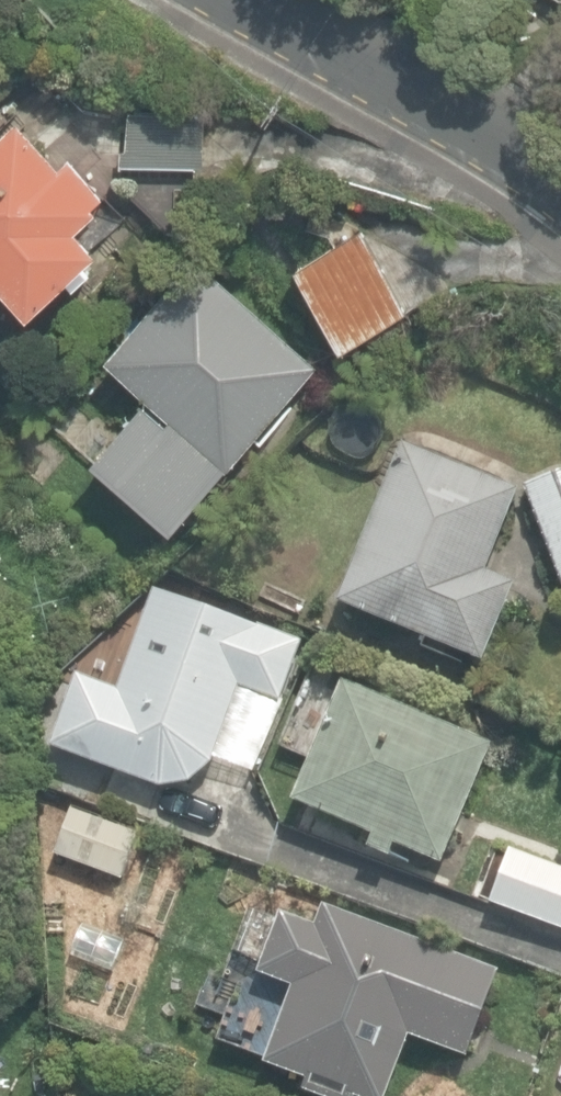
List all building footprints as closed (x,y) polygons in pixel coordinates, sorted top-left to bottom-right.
[(120,160),(202,163),(203,108),(122,106),(120,160)] [(31,306),(64,277),(73,287),(91,271),(81,261),(97,247),(76,222),(106,195),(69,154),(59,162),(17,115),(0,131),(0,271),(31,306)] [(296,263),(343,343),(408,305),(361,225),(296,263)] [(93,453),(171,523),(228,459),(231,461),(320,361),(197,253),(108,354),(172,411),(167,417),(144,397),(93,453)] [(403,447),(339,608),(483,665),(514,587),(486,576),(518,493),(403,447)] [(560,589),(560,475),(522,490),(560,589)] [(68,671),(43,749),(155,785),(205,769),(231,689),(279,705),(302,636),(143,584),(111,685),(68,671)] [(395,841),(442,861),(492,741),(490,740),(344,679),(318,740),(293,799),(373,833),(368,846),(389,855),(395,841)] [(55,852),(119,877),(137,829),(72,805),(55,852)] [(560,927),(560,864),(508,845),(487,898),(560,927)] [(321,1095),(354,1095),(355,1095),(359,1095),(387,1095),(409,1035),(467,1057),(499,968),(324,903),(316,923),(281,910),(278,918),(257,910),(241,952),(263,961),(259,972),(292,985),(264,1063),(304,1078),(300,1088),(321,1095)]
